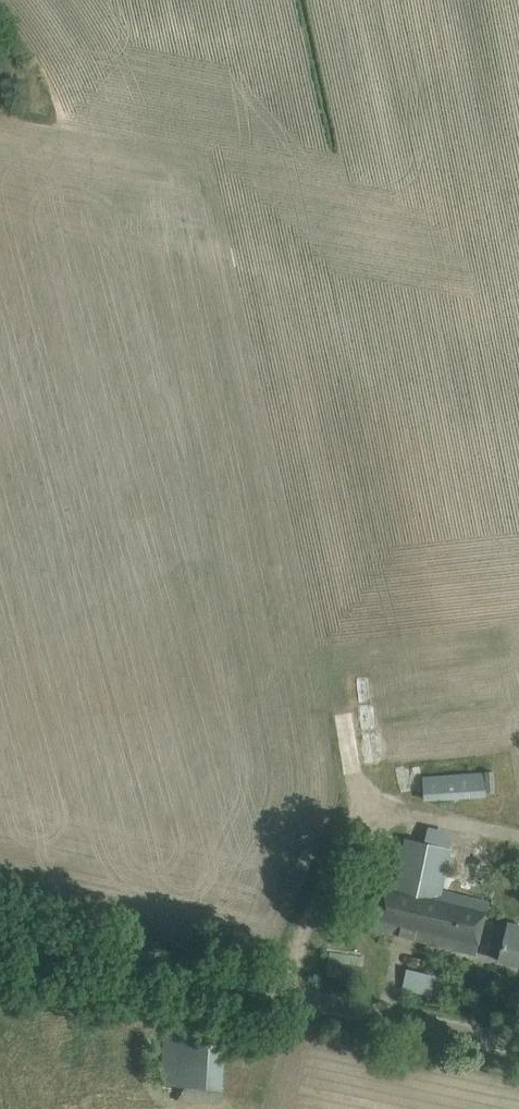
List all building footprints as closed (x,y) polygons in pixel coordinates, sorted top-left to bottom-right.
[(496,792),(495,770),(425,776),(425,801),(487,797),(486,793),(496,792)] [(382,877),(369,927),(477,954),(490,900),(442,888),(452,847),(406,836),(396,880),(382,877)] [(518,965),(518,921),(511,919),(501,960),(518,965)] [(331,952),(328,977),(363,982),(365,966),(363,966),(365,957),(357,955),(358,946),(346,944),(345,954),(331,952)] [(408,969),(403,988),(432,995),(437,976),(408,969)] [(165,1030),(161,1084),(179,1085),(178,1101),(222,1103),(223,1067),(225,1031),(165,1030)]
